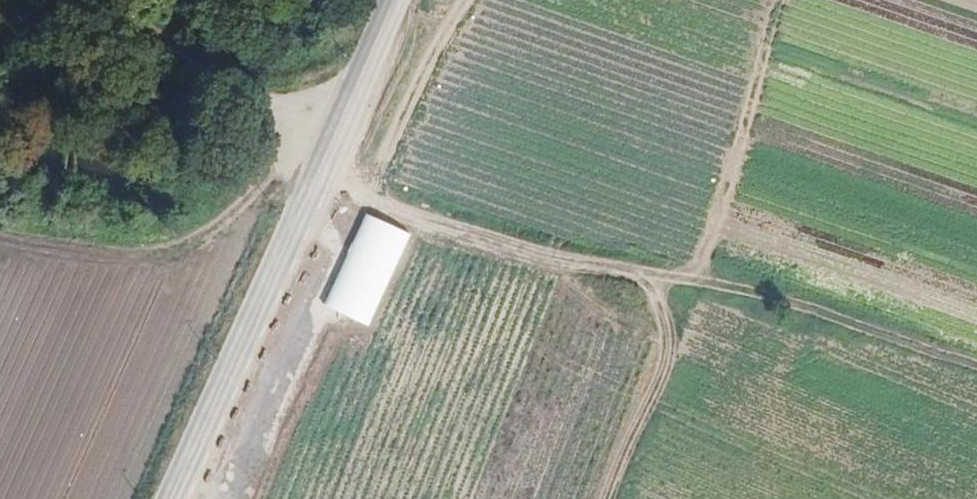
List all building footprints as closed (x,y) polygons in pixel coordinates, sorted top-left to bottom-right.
[(319,305),(369,325),(411,235),(364,215),(319,305)]
